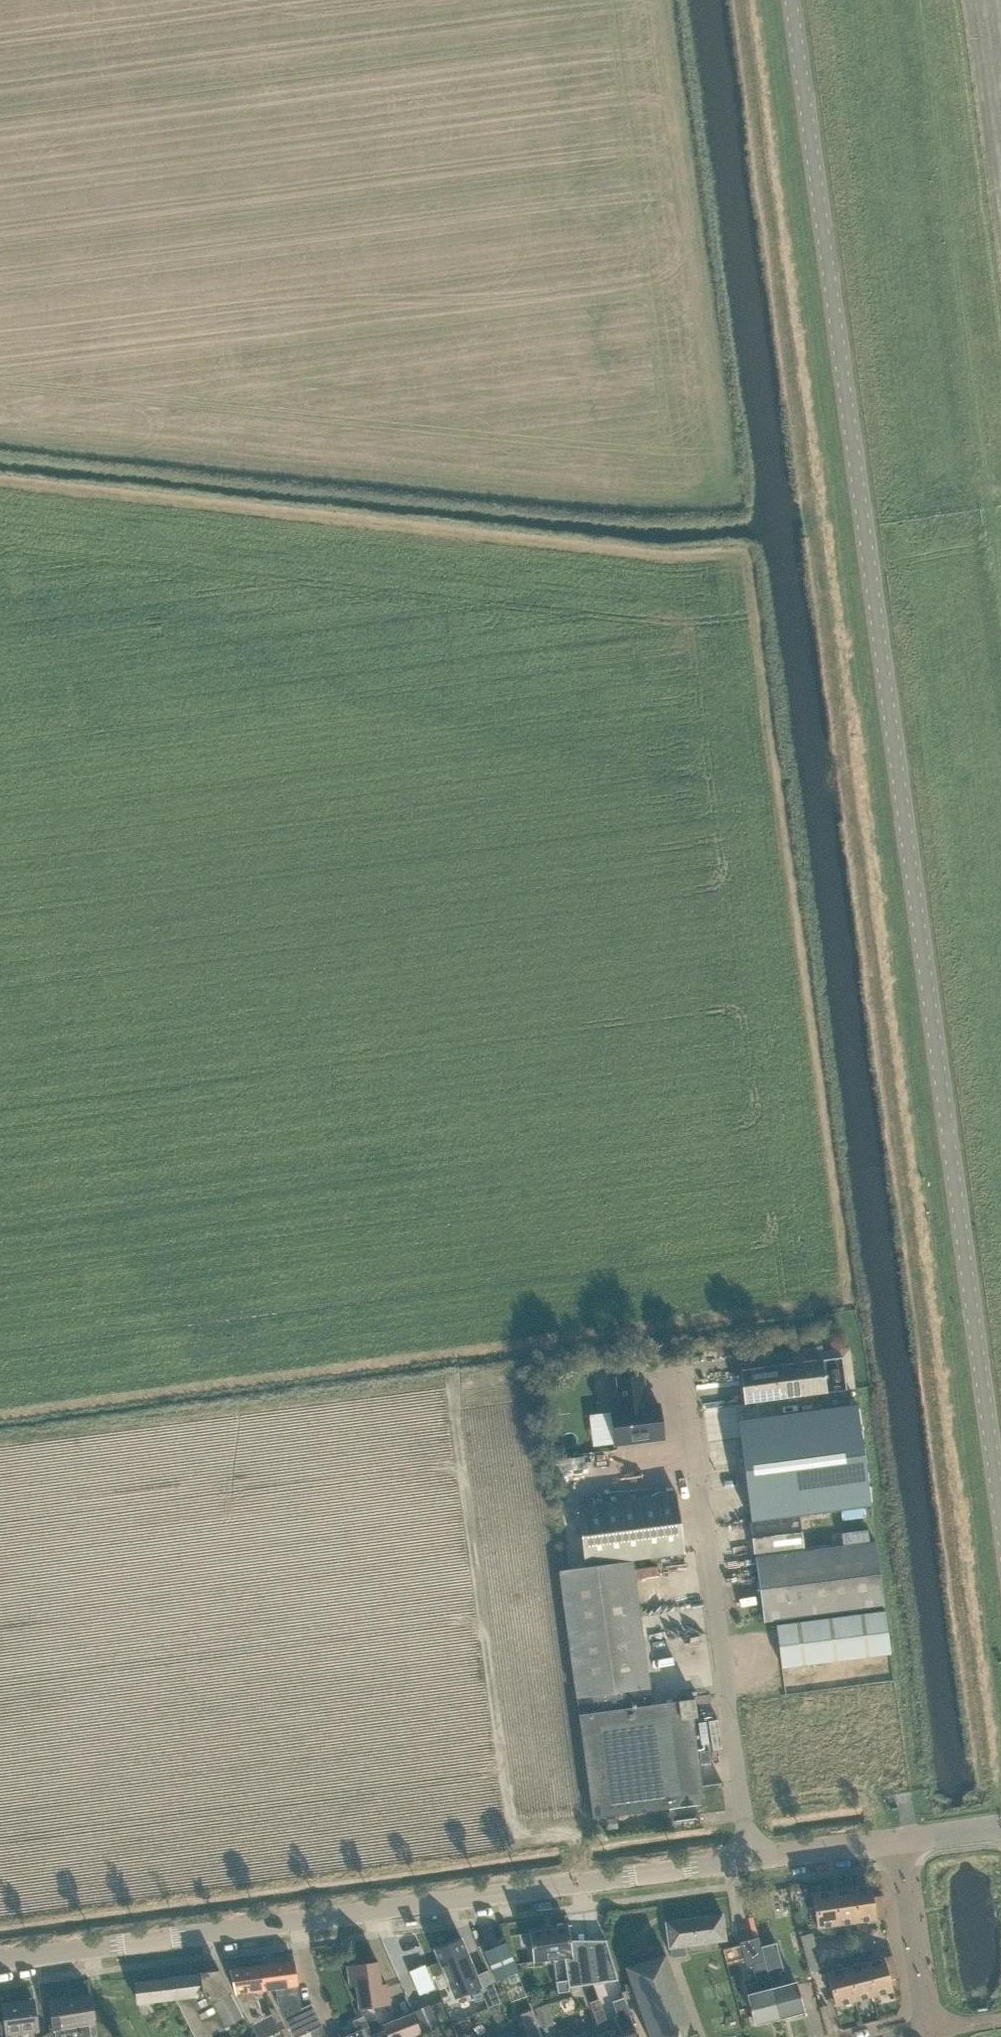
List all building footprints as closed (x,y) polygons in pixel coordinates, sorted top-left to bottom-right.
[(821,1344),(739,1355),(740,1370),(745,1403),(801,1395),(845,1389),(841,1356),(823,1359),(821,1344)] [(610,1411),(615,1445),(663,1439),(658,1405),(645,1407),(641,1377),(617,1380),(621,1410),(610,1411)] [(751,1521),(811,1513),(870,1505),(856,1405),(737,1421),(740,1442),(743,1461),(751,1521)] [(585,1566),(684,1552),(676,1493),(577,1506),(585,1566)] [(798,1515),(750,1521),(755,1553),(802,1547),(798,1515)] [(876,1541),(756,1557),(764,1621),(883,1605),(876,1541)] [(632,1561),(560,1571),(593,1818),(669,1808),(671,1821),(699,1817),(698,1813),(726,1810),(722,1782),(717,1782),(717,1783),(702,1785),(693,1717),(697,1717),(694,1699),(652,1705),(632,1561)] [(884,1611),(776,1625),(782,1667),(891,1654),(884,1611)] [(870,1884),(854,1886),(859,1921),(884,1917),(881,1895),(872,1896),(870,1884)] [(838,1924),(859,1921),(854,1886),(833,1889),(838,1924)] [(838,1924),(833,1889),(812,1892),(817,1927),(838,1924)] [(721,1913),(663,1921),(667,1948),(669,1948),(670,1957),(686,1955),(685,1946),(725,1940),(721,1913)] [(568,1923),(528,1929),(533,1961),(564,1956),(567,1980),(569,1987),(618,1979),(606,1940),(571,1945),(568,1923)] [(811,1932),(800,1935),(810,1970),(820,1967),(811,1932)] [(758,1936),(740,1941),(746,1966),(752,1965),(759,1992),(748,1995),(751,2007),(749,2007),(750,2011),(752,2011),(755,2022),(779,2016),(760,1945),(758,1936)] [(461,1938),(435,1949),(455,1997),(471,1990),(475,2001),(484,1997),(488,2007),(501,2002),(487,1970),(476,1974),(461,1938)] [(506,1941),(484,1950),(496,1980),(518,1971),(506,1941)] [(760,1945),(779,2016),(803,2009),(800,1998),(801,1997),(800,1993),(799,1994),(796,1982),(783,1986),(779,1970),(783,1969),(776,1941),(760,1945)] [(624,1967),(649,2036),(693,2036),(663,1953),(624,1967)] [(892,1954),(867,1961),(876,1994),(892,1990),(889,1978),(898,1976),(892,1954)] [(262,1964),(265,1989),(276,1988),(278,2005),(279,2006),(295,2036),(297,2036),(322,2025),(311,2003),(301,2008),(294,1959),(262,1964)] [(855,2000),(876,1994),(867,1961),(847,1966),(855,2000)] [(381,1984),(378,1962),(347,1966),(350,1985),(356,1984),(359,2007),(390,2003),(387,1983),(381,1984)] [(262,1964),(229,1969),(229,1970),(236,1993),(258,2036),(266,2036),(280,2030),(271,2014),(264,2017),(254,1991),(265,1989),(262,1964)] [(424,1964),(409,1970),(419,1994),(434,1988),(424,1964)] [(855,2000),(847,1966),(826,1971),(835,2005),(855,2000)] [(168,1977),(179,1997),(175,1998),(194,2036),(202,2036),(242,2018),(219,1970),(168,1977)] [(442,1975),(435,1978),(438,1987),(446,1984),(442,1975)] [(168,1977),(133,1981),(136,2003),(175,1998),(179,1997),(168,1977)] [(567,1980),(557,1981),(558,1992),(569,1991),(569,1987),(567,1980)] [(53,2027),(55,2036),(92,2036),(97,2036),(90,1995),(49,2001),(53,2027)] [(636,2033),(624,1996),(612,2001),(617,2015),(614,2017),(622,2036),(637,2036),(636,2033)] [(599,1998),(589,2001),(598,2026),(608,2023),(599,1998)] [(34,1999),(3,2002),(6,2033),(37,2029),(34,1999)] [(428,2003),(415,2010),(425,2033),(439,2027),(428,2003)] [(554,2024),(547,2003),(535,2007),(542,2028),(554,2024)] [(520,2014),(529,2036),(540,2036),(541,2036),(532,2010),(520,2014)] [(421,2032),(414,2012),(383,2024),(388,2036),(408,2036),(421,2032)] [(613,2029),(590,2036),(616,2036),(613,2029)]
